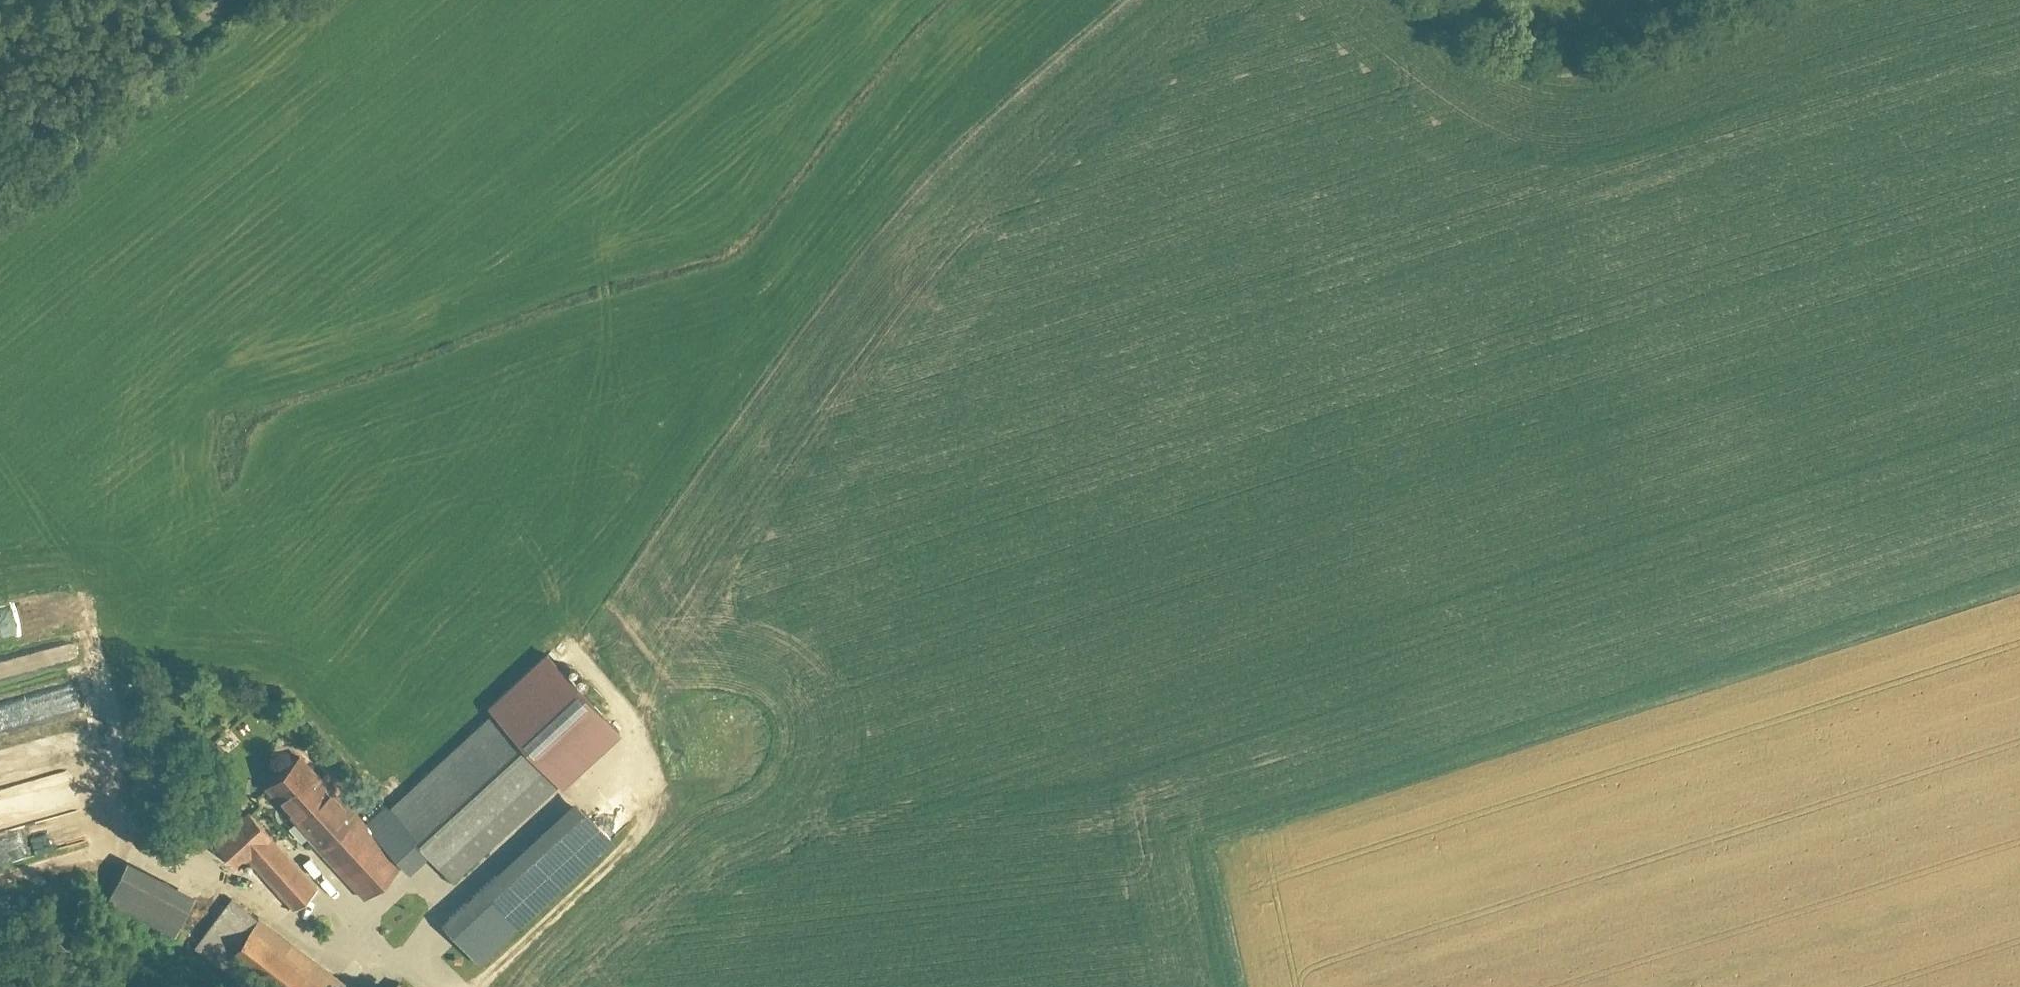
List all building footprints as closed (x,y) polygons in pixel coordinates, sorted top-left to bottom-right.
[(497,713),(395,808),(462,880),(564,784),(497,713)] [(315,743),(269,781),(367,893),(414,851),(315,743)] [(586,804),(491,892),(522,925),(616,837),(586,804)] [(326,882),(278,835),(281,832),(254,805),(216,844),(243,871),(252,861),(300,908),(326,882)] [(204,945),(265,986),(360,986),(363,983),(238,897),(204,945)]
